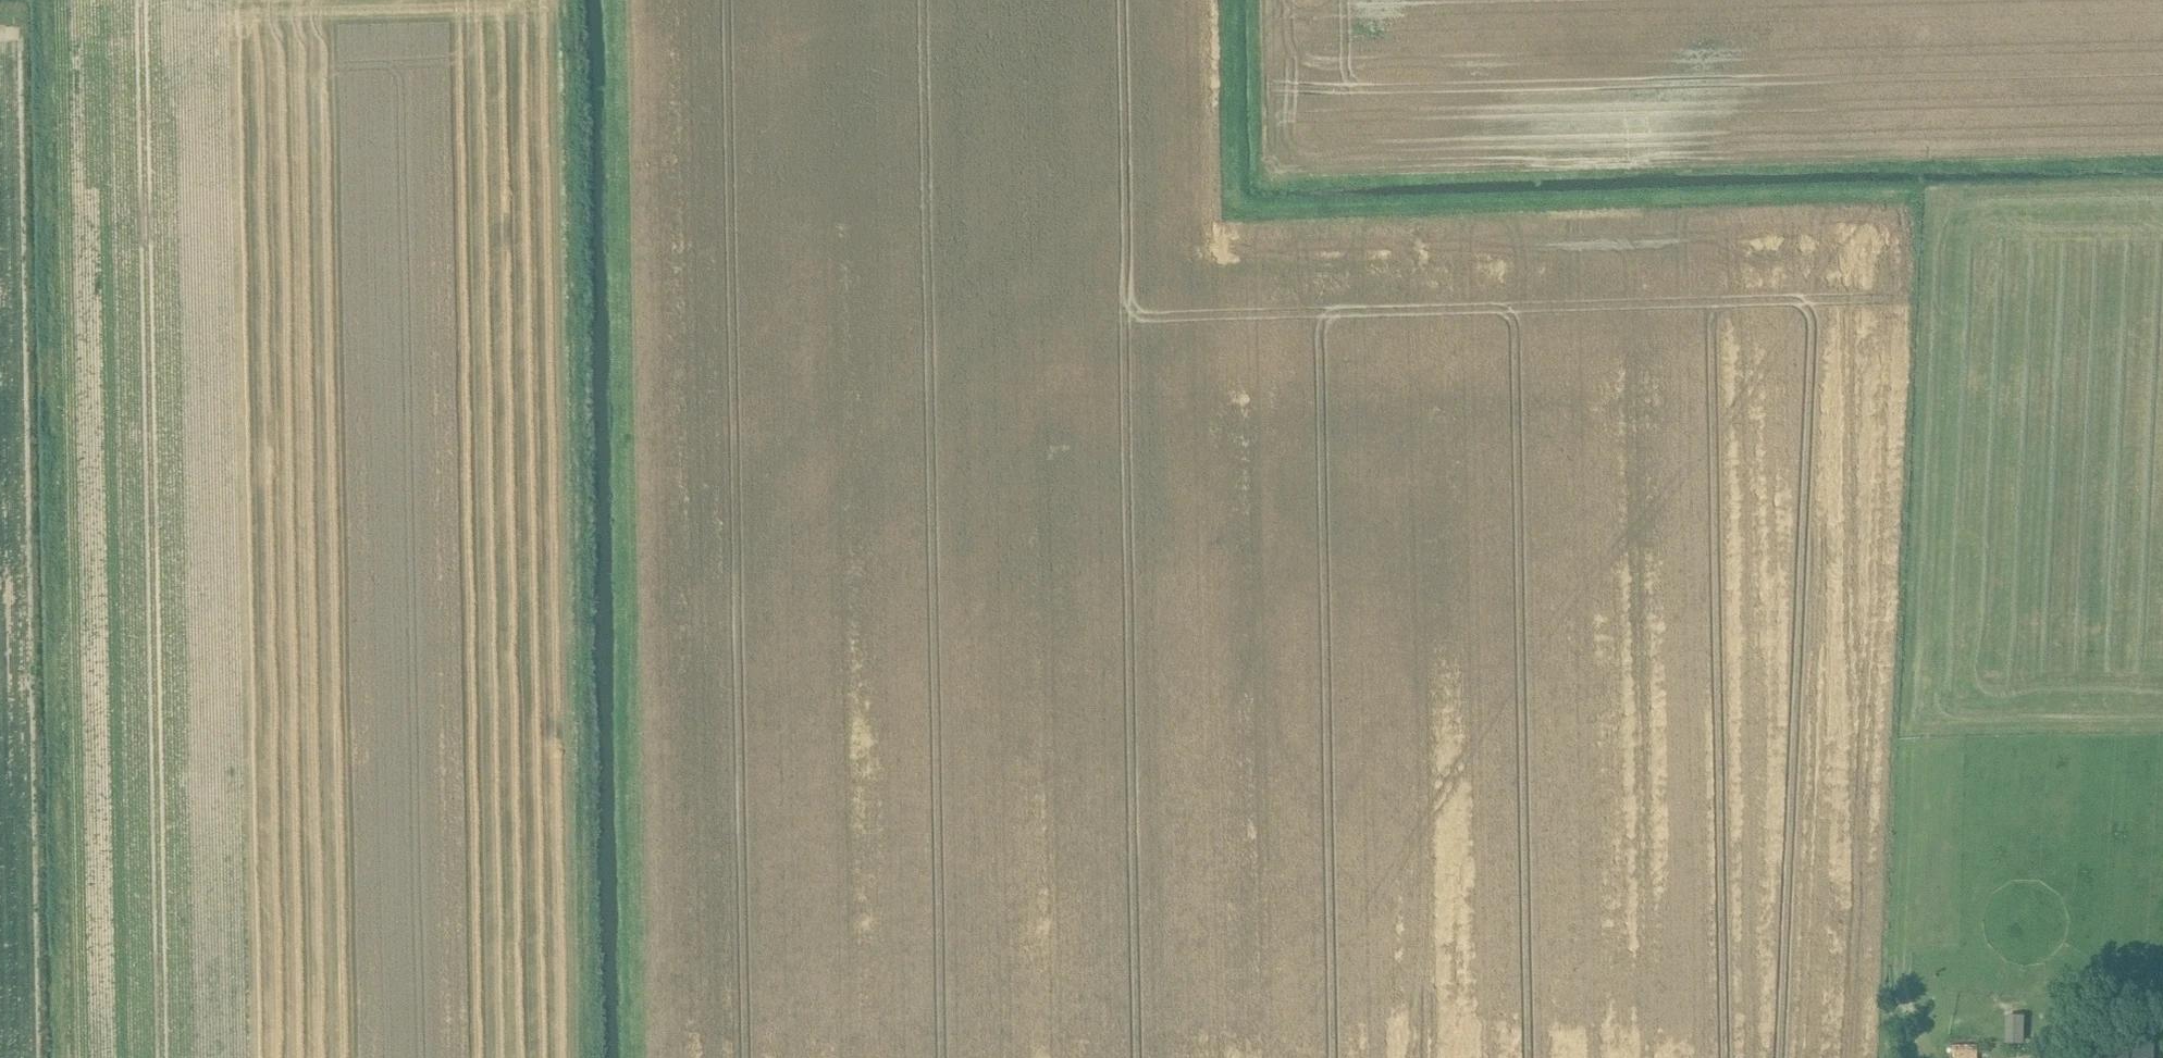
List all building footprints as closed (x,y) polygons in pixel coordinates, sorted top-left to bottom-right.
[(2024,1015),(2004,1014),(2003,1043),(2023,1044),(2024,1015)] [(2109,1057),(2154,1057),(2155,1033),(2111,1031),(2109,1057)]
